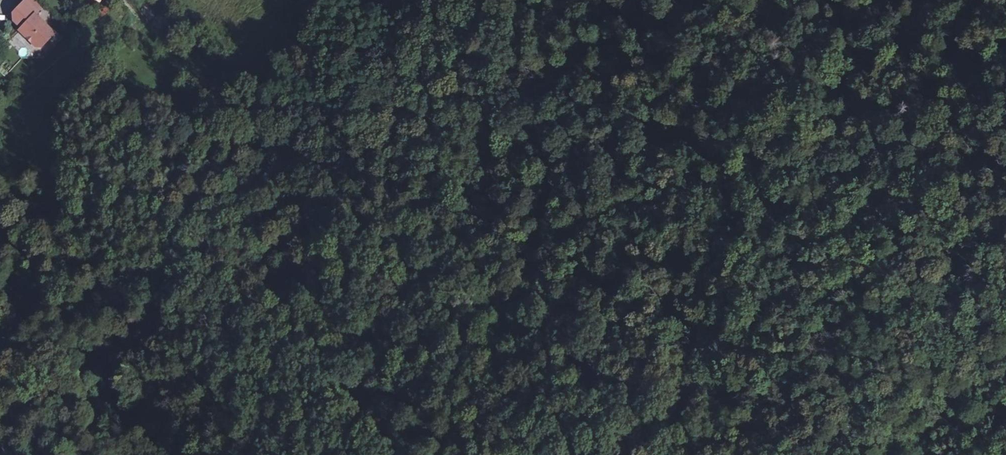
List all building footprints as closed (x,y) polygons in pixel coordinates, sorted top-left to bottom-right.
[(35,15),(36,13),(34,12),(41,4),(37,0),(27,0),(25,2),(24,2),(13,14),(13,20),(21,28),(19,30),(35,46),(41,46),(53,33),(35,15)]
